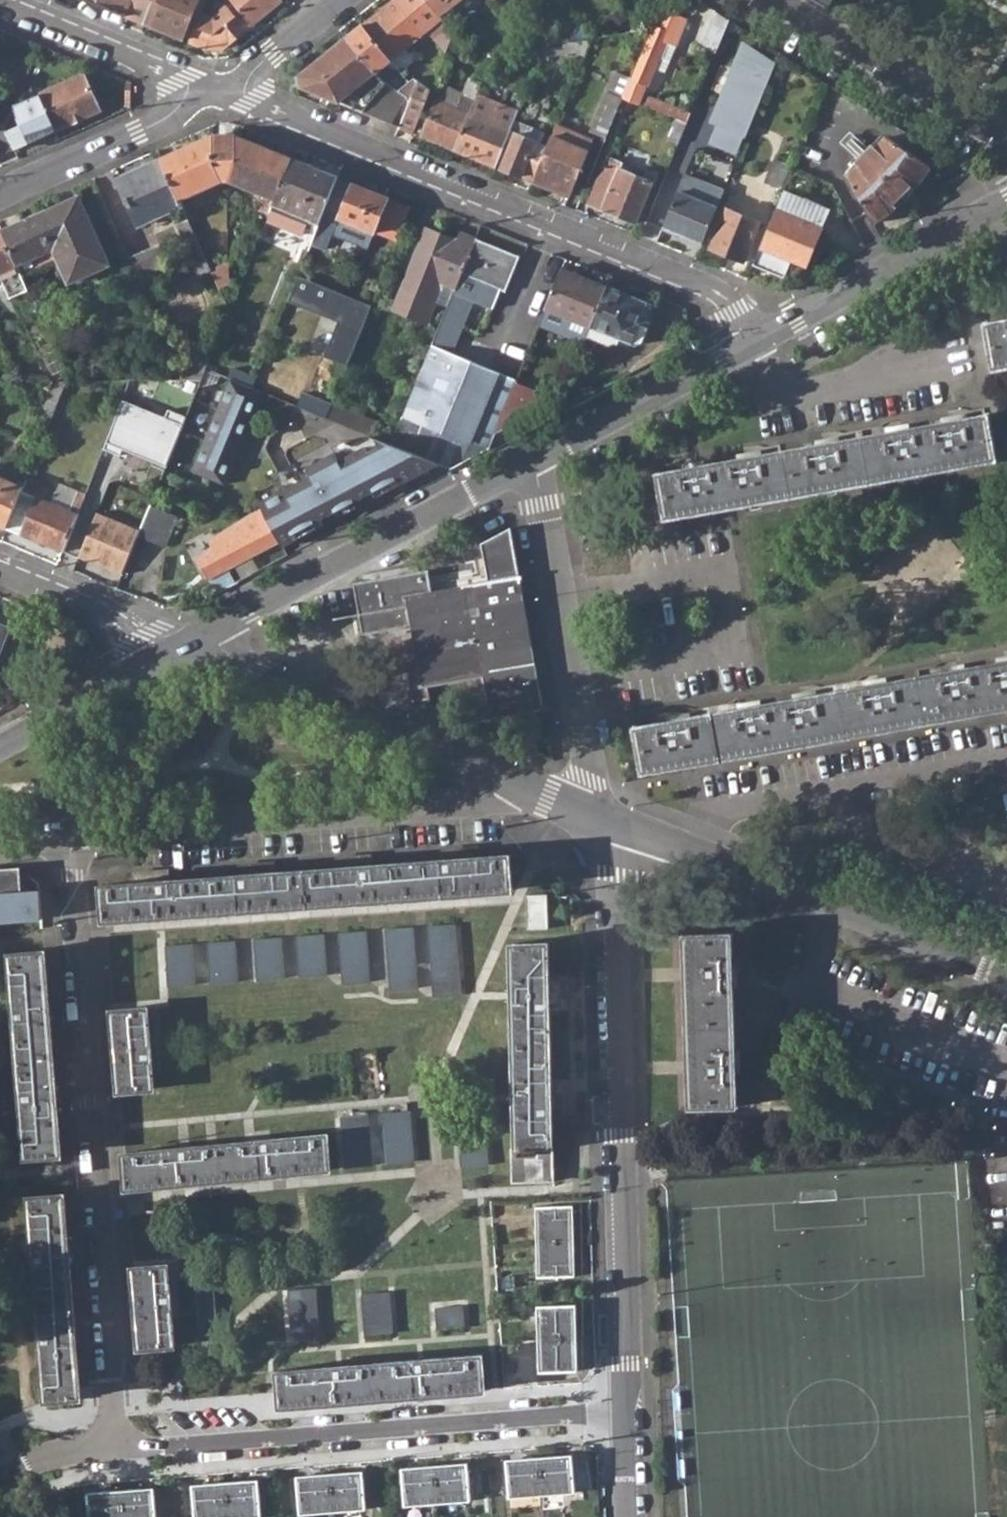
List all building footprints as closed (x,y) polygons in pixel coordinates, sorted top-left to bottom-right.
[(126,18),(133,0),(80,0),(126,18)] [(196,12),(201,0),(158,0),(147,26),(184,42),(196,12)] [(202,14),(205,7),(206,4),(207,0),(201,0),(196,12),(202,14)] [(252,26),(283,2),(281,0),(231,0),(233,3),(252,26)] [(391,61),(423,37),(420,32),(425,28),(429,32),(443,20),(427,0),(395,0),(363,26),(391,61)] [(447,14),(464,0),(436,0),(447,14)] [(205,51),(221,52),(252,26),(233,3),(216,17),(206,4),(205,7),(202,14),(190,44),(205,51)] [(642,94),(647,85),(648,85),(654,69),(658,58),(669,63),(686,20),(668,13),(652,21),(622,97),(676,119),(687,124),(690,114),(642,94)] [(715,53),(724,31),(728,20),(717,13),(702,48),(715,53)] [(450,28),(443,20),(429,32),(435,39),(450,28)] [(384,84),(393,90),(397,86),(385,76),(397,65),(391,61),(363,26),(347,39),(384,84)] [(574,51),(584,56),(592,36),(569,40),(546,43),(541,55),(574,51)] [(300,89),(398,129),(408,104),(405,99),(393,90),(384,84),(347,39),(298,80),(300,89)] [(525,47),(526,56),(540,54),(544,43),(525,47)] [(664,73),(669,63),(658,58),(654,69),(664,73)] [(442,65),(431,90),(444,96),(455,70),(442,65)] [(7,125),(19,120),(29,144),(101,112),(85,77),(14,109),(7,125)] [(411,94),(408,104),(398,129),(413,135),(431,90),(413,77),(404,90),(411,94)] [(606,139),(622,97),(607,90),(590,132),(606,139)] [(422,138),(455,151),(470,114),(475,101),(464,95),(457,111),(437,102),(422,138)] [(511,130),(470,114),(455,151),(496,168),(509,134),(511,130)] [(677,145),(688,150),(701,118),(690,114),(687,124),(677,145)] [(667,141),(677,145),(687,124),(676,119),(667,141)] [(5,130),(14,151),(29,144),(19,120),(7,125),(5,130)] [(511,130),(509,134),(515,136),(501,170),(533,183),(543,158),(531,153),(534,143),(539,145),(544,134),(514,122),(511,130)] [(14,151),(5,130),(2,124),(0,125),(0,158),(14,151)] [(533,183),(569,197),(588,151),(581,137),(556,126),(547,149),(543,158),(533,183)] [(847,177),(872,223),(929,167),(885,137),(869,155),(863,148),(865,147),(853,135),(842,145),(854,158),(856,156),(862,161),(847,177)] [(160,161),(178,201),(221,181),(228,184),(228,183),(238,155),(236,154),(235,139),(212,136),(160,161)] [(290,161),(235,139),(236,154),(238,155),(228,183),(228,184),(263,198),(258,212),(268,216),(274,202),(290,161)] [(547,149),(539,145),(534,143),(531,153),(543,158),(547,149)] [(589,206),(635,224),(651,183),(620,171),(622,164),(608,159),(589,206)] [(765,182),(780,189),(790,166),(775,159),(765,182)] [(116,181),(137,226),(181,207),(178,201),(160,161),(116,181)] [(274,202),(320,221),(337,180),(290,161),(274,202)] [(339,221),(373,235),(388,201),(337,180),(320,221),(336,228),(339,221)] [(754,266),(783,278),(790,261),(806,267),(830,209),(816,203),(818,197),(803,191),(801,197),(784,191),(754,266)] [(662,229),(702,245),(717,208),(678,192),(662,229)] [(56,260),(68,284),(108,266),(78,198),(0,233),(20,276),(56,260)] [(712,248),(744,262),(760,223),(727,210),(712,248)] [(200,277),(210,272),(209,271),(186,220),(176,225),(200,277)] [(441,286),(454,291),(475,241),(458,234),(454,242),(425,230),(391,311),(425,324),(441,286)] [(20,276),(0,233),(0,285),(20,276)] [(229,266),(229,268),(242,273),(253,246),(237,239),(229,266)] [(454,291),(402,417),(390,445),(438,465),(450,470),(489,449),(495,434),(515,385),(516,383),(450,355),(473,302),(493,310),(500,292),(505,294),(519,259),(475,241),(454,291)] [(128,259),(141,288),(171,274),(158,245),(128,259)] [(210,272),(218,290),(229,285),(229,268),(229,266),(209,271),(210,272)] [(545,311),(591,330),(607,290),(561,271),(545,311)] [(300,275),(291,300),(340,318),(326,355),(352,365),(375,303),(300,275)] [(614,339),(636,348),(642,344),(650,323),(643,320),(649,306),(607,290),(591,330),(587,338),(609,347),(612,345),(614,339)] [(24,311),(30,326),(40,320),(34,306),(24,311)] [(1006,368),(1006,321),(984,324),(993,370),(1006,368)] [(178,370),(183,379),(186,379),(202,379),(206,370),(209,361),(205,358),(178,370)] [(183,379),(171,380),(111,524),(138,535),(150,508),(202,379),(186,379),(183,379)] [(230,380),(191,473),(223,486),(262,393),(230,380)] [(41,414),(50,418),(64,382),(50,382),(44,399),(47,400),(41,414)] [(495,434),(496,434),(528,417),(538,394),(515,385),(495,434)] [(300,394),(295,407),(325,419),(330,407),(300,394)] [(325,419),(370,437),(375,423),(331,405),(330,407),(325,419)] [(666,519),(997,461),(989,415),(967,419),(968,421),(964,422),(963,414),(948,418),(950,425),(904,433),(903,425),(889,428),(890,435),(886,436),(885,433),(841,441),(841,443),(837,444),(837,437),(824,440),(825,446),(761,455),(762,458),(758,458),(757,452),(743,455),(745,461),(699,469),(697,463),(684,465),(686,471),(681,472),(680,469),(657,473),(666,519)] [(279,543),(281,548),(322,526),(320,520),(397,479),(400,485),(438,465),(390,445),(371,438),(358,451),(337,462),(333,454),(305,469),(309,476),(258,504),(261,509),(279,543)] [(6,529),(19,497),(22,487),(0,478),(0,526),(6,529)] [(6,529),(61,551),(84,494),(75,491),(72,499),(52,491),(48,502),(35,497),(32,503),(19,497),(6,529)] [(177,520),(150,508),(138,535),(166,546),(177,520)] [(196,559),(215,594),(235,584),(228,570),(279,543),(261,509),(208,543),(212,550),(196,559)] [(431,592),(428,573),(428,570),(353,583),(358,610),(358,614),(362,635),(411,626),(416,658),(406,660),(413,701),(430,698),(428,686),(483,677),(490,719),(543,710),(520,580),(522,580),(521,577),(519,577),(511,529),(481,545),(487,583),(431,592)] [(10,624),(0,620),(0,648),(10,624)] [(817,695),(817,698),(815,698),(814,693),(801,695),(802,700),(754,708),(753,704),(740,707),(741,711),(733,712),(733,710),(691,718),(691,720),(687,721),(687,716),(675,718),(675,723),(656,726),(656,724),(634,728),(643,772),(1006,708),(1006,659),(1003,660),(1004,665),(956,673),(955,669),(944,671),(945,674),(895,682),(894,684),(879,686),(879,682),(866,684),(867,689),(861,690),(861,688),(817,695)] [(449,716),(446,723),(469,733),(472,725),(449,716)] [(351,744),(355,736),(332,727),(328,734),(351,744)] [(106,921),(509,893),(507,860),(506,858),(475,860),(474,853),(454,855),(454,861),(361,868),(360,860),(337,862),(338,870),(273,874),(272,866),(251,868),(251,876),(167,883),(155,883),(154,875),(136,877),(137,884),(103,888),(106,921)] [(0,868),(0,922),(43,919),(40,890),(21,892),(20,867),(0,868)] [(528,895),(529,930),(548,929),(547,895),(528,895)] [(459,997),(454,926),(428,928),(433,999),(459,997)] [(417,990),(412,929),(387,931),(391,992),(417,990)] [(368,984),(365,932),(339,934),(342,986),(368,984)] [(735,1046),(732,988),(731,989),(731,983),(737,983),(736,971),(730,971),(731,932),(684,933),(690,1105),(737,1104),(737,1080),(733,1080),(733,1064),(739,1064),(738,1051),(732,1052),(732,1046),(735,1046)] [(297,938),(299,978),(324,976),(323,936),(297,938)] [(254,941),(257,981),(282,979),(280,939),(254,941)] [(208,944),(210,984),(237,982),(234,942),(208,944)] [(194,985),(192,945),(164,947),(167,987),(194,985)] [(515,946),(518,1151),(513,1150),(515,1183),(554,1182),(554,1177),(559,1177),(558,1167),(554,1167),(552,1116),(562,1115),(562,1092),(552,1092),(550,999),(559,999),(558,978),(549,978),(547,945),(515,946)] [(12,955),(28,1158),(62,1156),(46,953),(12,955)] [(113,1011),(120,1092),(153,1089),(147,1009),(113,1011)] [(180,1024),(184,1073),(197,1073),(193,1023),(180,1024)] [(488,1165),(483,1106),(457,1108),(461,1168),(488,1165)] [(383,1116),(387,1166),(414,1164),(410,1113),(383,1116)] [(340,1120),(345,1170),(371,1167),(368,1118),(340,1120)] [(326,1138),(125,1155),(128,1190),(329,1171),(326,1138)] [(31,1198),(47,1399),(82,1397),(65,1195),(31,1198)] [(537,1207),(538,1243),(574,1242),(573,1207),(537,1207)] [(538,1243),(539,1276),(575,1275),(574,1242),(538,1243)] [(134,1268),(141,1349),(175,1346),(168,1265),(134,1268)] [(289,1289),(293,1340),(320,1337),(316,1288),(289,1289)] [(363,1294),(366,1334),(392,1332),(389,1292),(363,1294)] [(438,1328),(464,1326),(462,1306),(437,1308),(438,1328)] [(540,1308),(540,1337),(578,1337),(577,1307),(540,1308)] [(540,1337),(541,1366),(578,1366),(578,1337),(540,1337)] [(281,1407),(485,1391),(482,1354),(279,1372),(281,1407)] [(540,1457),(543,1493),(573,1490),(571,1455),(540,1457)] [(506,1460),(509,1495),(543,1493),(540,1457),(506,1460)] [(434,1465),(437,1500),(468,1498),(465,1463),(434,1465)] [(402,1468),(405,1503),(437,1500),(434,1465),(402,1468)] [(330,1473),(333,1508),(364,1506),(362,1471),(330,1473)] [(297,1476),(300,1510),(333,1508),(330,1473),(297,1476)] [(225,1481),(228,1516),(260,1513),(258,1479),(225,1481)] [(195,1516),(214,1516),(228,1516),(225,1481),(192,1483),(195,1516)] [(122,1516),(155,1516),(153,1487),(120,1489),(122,1516)] [(90,1516),(122,1516),(120,1489),(88,1492),(90,1516)]
